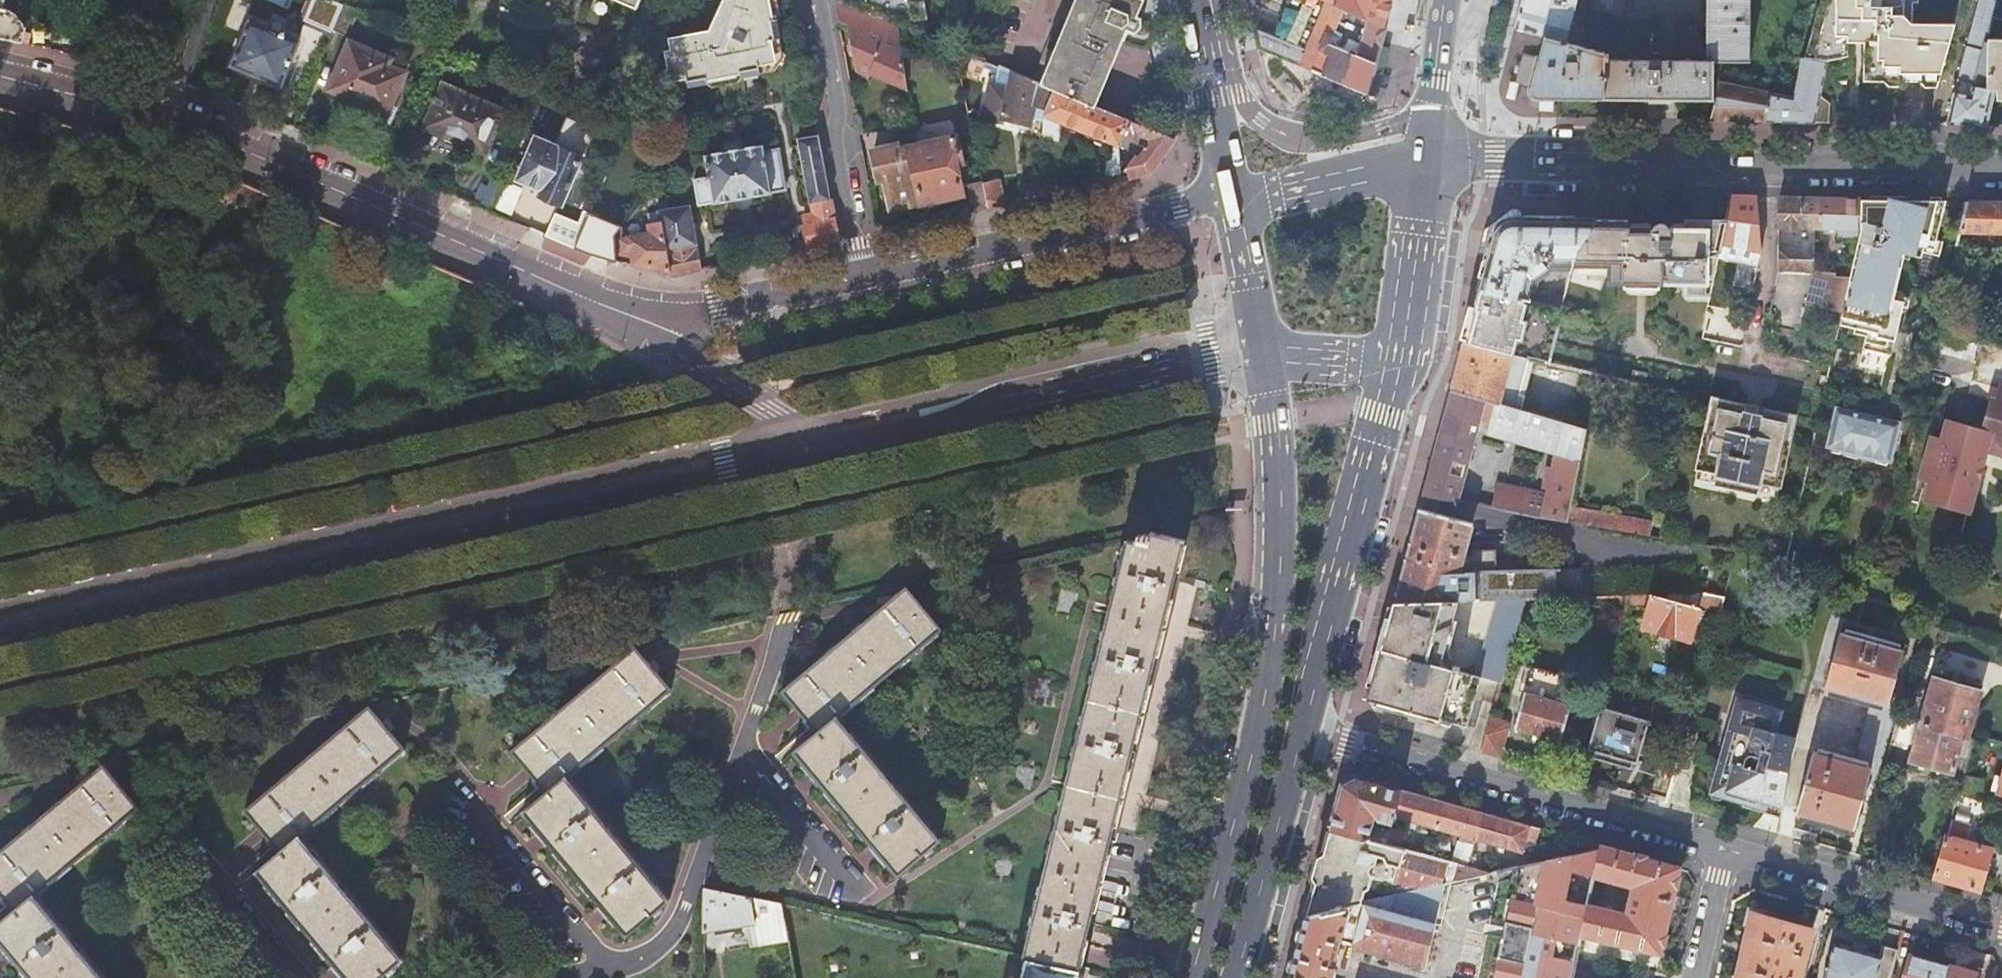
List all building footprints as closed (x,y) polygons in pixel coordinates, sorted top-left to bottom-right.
[(28,29),(15,12),(5,9),(7,0),(6,0),(0,0),(0,37),(24,43),(25,39),(30,40),(31,35),(27,34),(28,29)] [(264,2),(290,12),(295,0),(265,0),(264,2)] [(709,83),(708,76),(739,71),(740,76),(761,73),(759,62),(774,59),(770,37),(782,36),(778,17),(772,17),(769,0),(723,0),(710,29),(668,37),(671,48),(664,49),(670,79),(686,76),(688,87),(709,83)] [(836,0),(835,0),(839,20),(839,21),(850,26),(858,70),(870,76),(872,72),(908,87),(897,26),(836,0)] [(897,26),(919,35),(913,0),(836,0),(897,26)] [(919,35),(928,38),(920,0),(913,0),(919,35)] [(1053,90),(1094,107),(1125,30),(1133,33),(1138,26),(1136,17),(1131,15),(1137,0),(1064,0),(1057,16),(1065,20),(1061,33),(1052,29),(1031,81),(1053,90)] [(1383,27),(1324,1),(1321,0),(1284,0),(1273,27),(1251,18),(1256,47),(1298,64),(1366,93),(1383,27)] [(1383,27),(1390,0),(1321,0),(1324,1),(1383,27)] [(1516,29),(1526,31),(1546,36),(1568,42),(1579,0),(1524,0),(1516,29)] [(1546,36),(1532,88),(1532,91),(1533,94),(1536,97),(1540,99),(1714,102),(1715,63),(1750,64),(1751,0),(1709,0),(1709,62),(1611,61),(1611,53),(1568,42),(1546,36)] [(1591,11),(1621,19),(1626,0),(1594,0),(1591,11)] [(1954,26),(1912,24),(1912,3),(1918,3),(1918,0),(1821,0),(1813,29),(1803,65),(1796,91),(1789,89),(1786,97),(1720,85),(1712,122),(1814,124),(1829,124),(1830,104),(1820,96),(1827,61),(1828,54),(1839,50),(1839,41),(1847,41),(1849,41),(1865,41),(1864,73),(1874,73),(1884,73),(1884,81),(1889,86),(1902,86),(1902,81),(1908,81),(1920,81),(1920,82),(1925,87),(1938,87),(1939,87),(1947,55),(1955,26),(1954,26)] [(1985,127),(1993,91),(1975,89),(1988,41),(1994,19),(1998,2),(1989,0),(1980,0),(1955,94),(1953,93),(1945,126),(1963,126),(1985,127)] [(1998,2),(1994,19),(2001,21),(2001,0),(1999,0),(1998,2)] [(360,13),(344,6),(334,30),(349,36),(360,13)] [(299,42),(250,22),(232,65),(282,85),(299,42)] [(1828,54),(1827,61),(1847,56),(1847,41),(1839,41),(1839,50),(1828,54)] [(1988,41),(1987,89),(1998,89),(1998,100),(2000,100),(2000,92),(2001,92),(2001,42),(1988,41)] [(355,100),(357,101),(389,114),(393,105),(406,73),(388,66),(389,64),(389,63),(389,61),(388,60),(386,58),(385,57),(350,43),(336,77),(335,77),(329,91),(355,101),(355,100)] [(904,66),(924,68),(926,48),(907,45),(904,66)] [(980,82),(982,77),(987,63),(972,57),(965,76),(980,82)] [(1028,117),(1041,120),(1042,114),(1043,114),(1053,90),(1031,81),(987,63),(982,77),(992,80),(993,77),(1009,83),(1008,88),(988,85),(982,118),(1001,122),(1002,118),(1027,123),(1028,117)] [(179,73),(181,66),(173,64),(171,70),(179,73)] [(1864,81),(1884,81),(1884,73),(1874,73),(1864,73),(1864,81)] [(485,153),(504,111),(444,85),(425,127),(485,153)] [(1104,183),(1122,179),(1116,144),(1119,137),(1125,121),(1094,107),(1053,90),(1043,114),(1042,114),(1041,120),(1041,133),(1054,135),(1053,119),(1112,142),(1112,151),(1108,151),(1105,153),(1104,183)] [(389,114),(357,101),(353,108),(392,124),(399,107),(393,105),(389,114)] [(1127,173),(1127,178),(1149,173),(1172,140),(1125,121),(1119,137),(1143,146),(1127,173)] [(802,223),(807,247),(839,240),(819,134),(797,138),(810,202),(811,202),(815,221),(802,223)] [(563,204),(584,157),(537,138),(519,178),(544,189),(542,195),(563,204)] [(956,138),(918,146),(925,201),(962,193),(956,162),(961,161),(956,138)] [(700,202),(714,200),(714,202),(772,191),(772,190),(787,187),(779,147),(764,150),(763,144),(705,154),(710,178),(696,181),(700,202)] [(925,201),(918,146),(897,151),(896,147),(873,153),(879,179),(886,177),(892,208),(925,201)] [(1037,197),(1059,193),(1057,178),(1038,178),(1037,197)] [(989,208),(1005,205),(998,179),(984,182),(989,208)] [(984,182),(983,180),(967,184),(973,211),(989,208),(984,182)] [(1755,228),(1756,198),(1731,198),(1726,223),(1725,224),(1721,246),(1760,254),(1755,228)] [(1819,230),(1820,199),(1779,199),(1777,273),(1813,276),(1805,308),(1841,316),(1850,275),(1814,271),(1815,262),(1815,230),(1819,230)] [(1859,231),(1859,200),(1820,199),(1819,230),(1839,231),(1839,236),(1858,239),(1860,231),(1859,231)] [(1841,316),(1839,326),(1855,329),(1854,333),(1866,336),(1863,350),(1891,357),(1902,308),(1902,307),(1890,304),(1891,297),(1896,275),(1894,275),(1900,249),(1910,251),(1912,244),(1913,238),(1925,241),(1925,240),(1934,242),(1943,201),(1934,201),(1859,200),(1859,231),(1860,231),(1858,239),(1850,275),(1841,316)] [(1967,202),(1960,234),(1961,234),(2001,234),(2001,202),(1967,202)] [(671,271),(672,275),(702,269),(691,207),(659,212),(659,214),(659,215),(660,219),(661,223),(671,271)] [(1479,253),(1487,255),(1483,271),(1478,289),(1527,301),(1532,283),(1537,285),(1538,281),(1547,274),(1544,269),(1551,264),(1573,265),(1576,250),(1597,220),(1522,219),(1522,214),(1518,210),(1512,210),(1498,220),(1485,229),(1479,253)] [(1627,221),(1597,220),(1576,250),(1573,265),(1609,266),(1608,282),(1625,283),(1624,290),(1657,290),(1658,284),(1681,284),(1688,284),(1688,295),(1710,295),(1721,246),(1725,224),(1684,223),(1684,232),(1667,231),(1667,230),(1666,229),(1665,228),(1664,227),(1663,226),(1662,226),(1661,225),(1659,225),(1657,225),(1656,225),(1654,225),(1652,227),(1651,228),(1650,229),(1649,231),(1627,230),(1627,221)] [(633,264),(671,271),(661,223),(650,225),(651,233),(631,236),(622,242),(624,252),(631,251),(633,264)] [(602,224),(589,254),(616,261),(615,236),(617,231),(602,224)] [(1913,238),(1912,244),(1921,246),(1920,252),(1937,256),(1940,243),(1934,242),(1925,240),(1925,241),(1913,238)] [(1686,297),(1710,298),(1710,295),(1688,295),(1688,284),(1681,284),(1681,295),(1682,296),(1682,297),(1683,297),(1685,297),(1686,297)] [(1464,343),(1513,354),(1527,301),(1478,289),(1464,343)] [(1902,307),(1902,308),(1906,309),(1908,301),(1891,297),(1890,304),(1902,307)] [(1979,338),(1938,327),(1932,352),(1972,363),(1979,338)] [(1513,354),(1464,343),(1451,391),(1499,405),(1513,354)] [(1499,405),(1451,391),(1423,494),(1457,501),(1480,420),(1489,423),(1486,434),(1555,455),(1553,461),(1548,460),(1547,466),(1552,467),(1546,493),(1496,485),(1492,507),(1567,521),(1570,506),(1586,430),(1499,405)] [(1758,494),(1760,483),(1779,487),(1794,417),(1761,410),(1760,416),(1744,413),(1745,406),(1713,399),(1698,469),(1716,473),(1714,484),(1758,494)] [(1898,424),(1835,409),(1827,448),(1829,449),(1841,451),(1840,456),(1875,464),(1876,459),(1887,462),(1890,462),(1898,424)] [(2001,438),(1996,436),(1987,468),(1992,469),(1989,483),(2001,487),(2001,434),(2001,438)] [(1566,522),(1616,531),(1619,515),(1570,506),(1567,521),(1566,522)] [(1419,508),(1394,603),(1458,601),(1497,600),(1524,600),(1581,598),(1580,570),(1458,571),(1471,523),(1419,508)] [(1616,531),(1659,539),(1662,523),(1619,515),(1616,531)] [(1128,539),(1023,957),(1029,958),(1078,970),(1186,540),(1151,531),(1148,544),(1128,539)] [(907,587),(784,692),(818,734),(795,753),(900,875),(942,840),(839,718),(944,630),(907,587)] [(1699,609),(1719,615),(1723,598),(1702,594),(1698,594),(1696,601),(1700,602),(1698,609),(1675,603),(1677,595),(1668,595),(1667,600),(1652,596),(1629,597),(1627,604),(1627,605),(1648,606),(1644,620),(1641,629),(1690,642),(1699,609)] [(1524,600),(1497,600),(1476,677),(1501,684),(1524,600)] [(1394,603),(1381,650),(1440,667),(1458,601),(1394,603)] [(1612,625),(1621,628),(1625,614),(1627,605),(1627,604),(1618,601),(1612,625)] [(1627,605),(1625,614),(1644,620),(1648,606),(1627,605)] [(1898,717),(1900,709),(1888,705),(1903,649),(1840,632),(1836,645),(1824,642),(1812,684),(1872,701),(1854,763),(1814,752),(1797,812),(1854,829),(1871,768),(1883,771),(1895,728),(1898,717)] [(637,648),(513,752),(546,792),(524,812),(629,935),(671,901),(567,778),(672,690),(637,648)] [(1440,667),(1381,650),(1368,699),(1468,727),(1476,698),(1496,704),(1501,684),(1476,677),(1460,672),(1453,670),(1440,667)] [(1515,729),(1561,742),(1571,705),(1557,701),(1564,675),(1532,667),(1515,729)] [(1964,736),(1968,737),(1982,690),(1933,676),(1920,723),(1964,736)] [(1738,718),(1743,700),(1737,698),(1732,716),(1738,718)] [(1770,803),(1781,805),(1794,739),(1777,733),(1783,711),(1743,700),(1738,718),(1732,716),(1720,761),(1723,761),(1715,789),(1712,788),(1710,794),(1713,799),(1720,801),(1725,798),(1768,810),(1770,803)] [(246,812),(279,853),(257,871),(348,977),(383,977),(404,961),(300,838),(405,749),(369,708),(246,812)] [(1648,722),(1599,708),(1587,749),(1636,764),(1648,722)] [(1907,732),(1910,721),(1898,717),(1895,728),(1907,732)] [(1483,751),(1501,756),(1508,729),(1506,724),(1491,720),(1483,751)] [(1636,764),(1587,749),(1585,756),(1655,777),(1669,729),(1648,722),(1636,764)] [(1964,736),(1920,723),(1909,760),(1954,773),(1964,736)] [(0,855),(0,896),(14,912),(0,924),(0,942),(31,977),(102,977),(34,898),(139,809),(104,768),(0,855)] [(1343,784),(1331,829),(1385,844),(1386,843),(1389,831),(1372,826),(1374,818),(1385,821),(1384,825),(1390,827),(1390,825),(1393,817),(1400,789),(1356,777),(1350,780),(1343,784)] [(2001,778),(1995,777),(1992,790),(2001,793),(2001,777),(2001,778)] [(1430,838),(1433,828),(1441,801),(1400,789),(1393,817),(1415,823),(1413,832),(1430,838)] [(1967,815),(1971,798),(1958,795),(1954,811),(1967,815)] [(1433,828),(1477,840),(1485,813),(1441,801),(1433,828)] [(1768,810),(1781,813),(1781,805),(1770,803),(1768,810)] [(1535,843),(1539,828),(1485,813),(1477,840),(1522,853),(1526,840),(1535,843)] [(1936,878),(1981,890),(1991,850),(1964,842),(1969,826),(1951,822),(1936,878)] [(1389,831),(1386,843),(1398,846),(1403,829),(1390,825),(1390,827),(1389,831)] [(1362,903),(1362,902),(1365,889),(1388,896),(1445,883),(1491,873),(1481,870),(1469,867),(1425,854),(1398,846),(1386,843),(1385,844),(1331,829),(1307,915),(1362,903)] [(1678,867),(1601,846),(1600,849),(1589,899),(1599,901),(1604,881),(1633,887),(1626,917),(1587,908),(1581,934),(1660,951),(1678,867)] [(1600,849),(1502,871),(1478,977),(1571,977),(1573,970),(1581,934),(1587,908),(1589,899),(1600,849)] [(1469,867),(1481,870),(1486,854),(1474,851),(1469,867)] [(1341,942),(1426,965),(1445,883),(1388,896),(1362,902),(1362,903),(1307,915),(1289,977),(1331,977),(1341,942)] [(784,916),(782,904),(704,888),(704,932),(754,925),(753,922),(784,916)] [(1736,977),(1799,977),(1813,929),(1751,912),(1736,977)] [(1898,950),(1883,945),(1880,956),(1835,944),(1826,977),(1890,977),(1898,950)] [(1947,967),(1912,957),(1906,977),(1944,977),(1947,967)] [(1078,970),(1029,958),(1024,977),(1014,974),(1013,977),(1082,977),(1083,974),(1077,972),(1078,970)] [(1947,967),(1944,977),(1980,977),(1947,967)]
